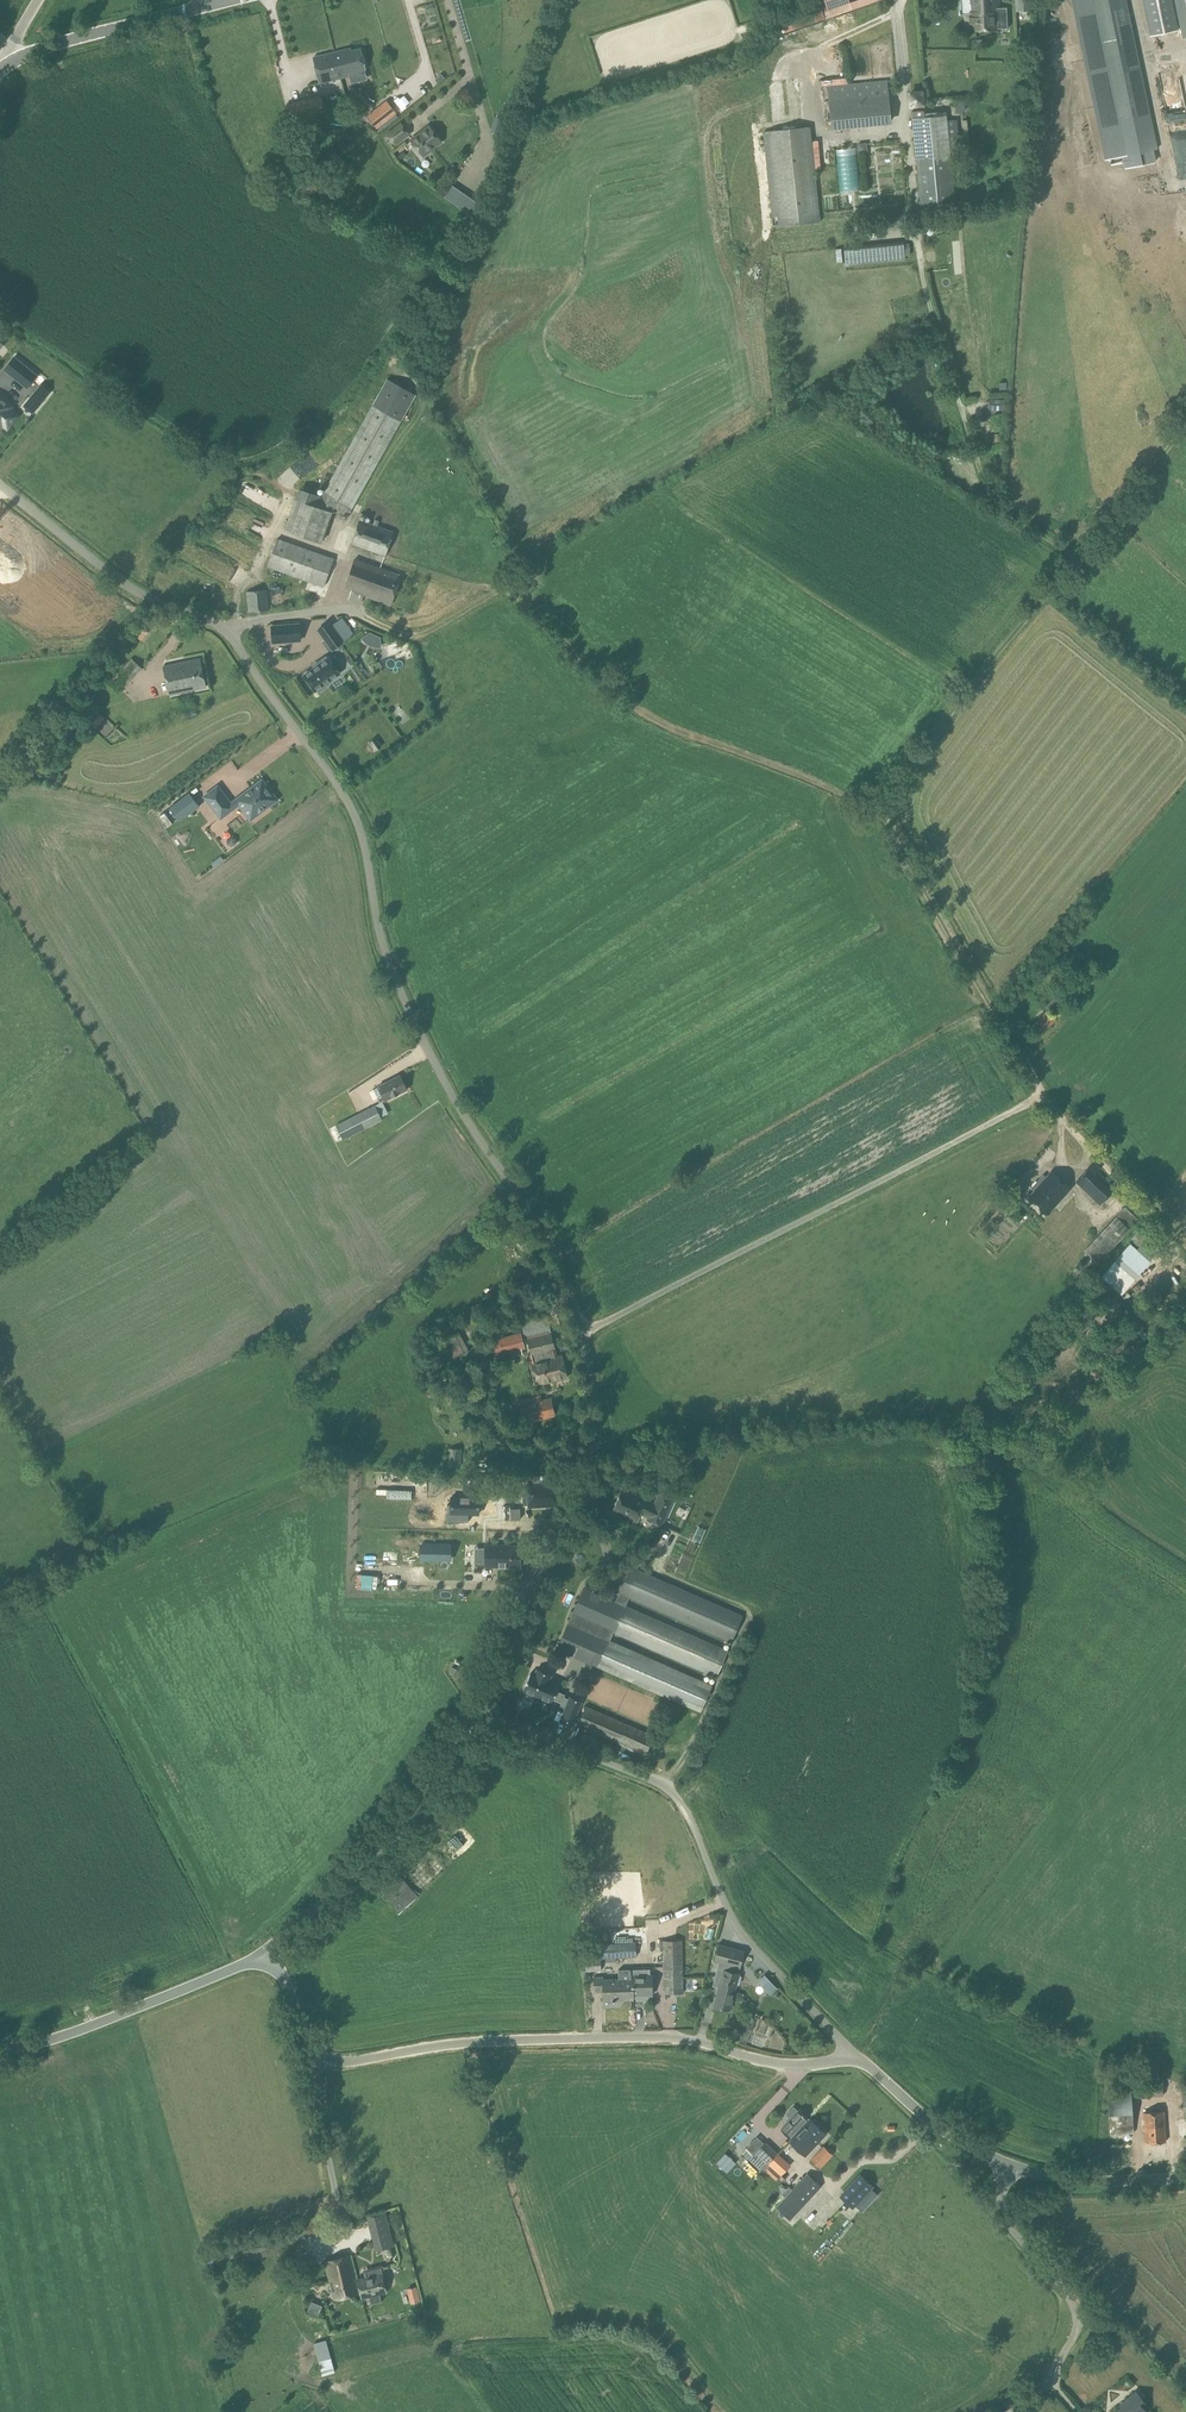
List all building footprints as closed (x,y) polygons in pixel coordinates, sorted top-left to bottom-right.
[(851,10),(847,0),(824,0),(830,17),(851,10)] [(1000,29),(1008,28),(1007,8),(999,8),(998,0),(970,0),(971,12),(965,12),(966,20),(961,20),(959,22),(960,28),(965,28),(965,31),(1000,29)] [(1031,0),(1015,0),(1015,12),(1031,11),(1031,0)] [(1126,0),(1072,0),(1105,160),(1122,156),(1125,169),(1155,162),(1153,150),(1157,149),(1126,0)] [(1179,30),(1172,0),(1142,0),(1150,36),(1179,30)] [(1182,38),(1185,37),(1185,0),(1174,0),(1182,38)] [(807,24),(824,19),(821,7),(803,13),(807,24)] [(350,75),(350,72),(366,69),(361,48),(344,52),(344,50),(314,57),(320,83),(350,75)] [(514,57),(498,71),(504,76),(519,62),(514,57)] [(196,84),(205,93),(220,78),(211,70),(196,84)] [(1146,76),(1150,94),(1157,93),(1153,75),(1146,76)] [(887,80),(828,86),(831,126),(891,120),(887,80)] [(1154,117),(1162,115),(1157,95),(1150,97),(1154,117)] [(288,120),(316,113),(312,98),(285,105),(288,120)] [(387,101),(368,116),(377,128),(396,113),(387,101)] [(921,212),(956,209),(947,116),(912,118),(921,212)] [(500,135),(505,120),(504,119),(495,117),(495,119),(491,132),(500,135)] [(408,134),(401,124),(388,135),(395,144),(408,134)] [(854,125),(854,134),(893,133),(892,124),(854,125)] [(429,127),(411,140),(423,155),(441,142),(429,127)] [(810,127),(762,132),(772,227),(820,222),(810,127)] [(852,130),(834,127),(833,133),(851,136),(852,130)] [(398,152),(408,144),(406,140),(395,148),(398,152)] [(842,156),(845,197),(859,196),(856,155),(842,156)] [(835,176),(822,176),(823,196),(836,196),(835,176)] [(880,199),(880,211),(893,211),(892,199),(880,199)] [(903,244),(844,250),(845,262),(904,256),(903,244)] [(15,362),(9,370),(26,383),(32,375),(15,362)] [(401,421),(416,395),(387,379),(316,506),(312,505),(312,504),(296,499),(285,530),(320,542),(330,511),(329,511),(331,505),(348,514),(400,421),(401,421)] [(41,387),(28,406),(34,410),(47,392),(41,387)] [(7,424),(4,421),(14,409),(0,398),(0,433),(7,424)] [(394,531),(359,520),(351,544),(386,556),(394,531)] [(278,538),(267,567),(324,587),(334,558),(278,538)] [(345,588),(352,591),(349,599),(360,603),(363,595),(391,605),(401,575),(355,559),(345,588)] [(270,610),(268,590),(246,592),(248,612),(270,610)] [(318,630),(332,650),(343,642),(329,622),(318,630)] [(272,626),(273,643),(300,641),(299,624),(272,626)] [(304,675),(315,691),(317,689),(319,692),(327,686),(326,683),(340,673),(338,671),(343,667),(336,658),(331,662),(329,658),(327,659),(326,656),(318,662),(319,664),(304,675)] [(206,687),(200,658),(163,666),(169,695),(206,687)] [(121,691),(142,668),(132,659),(111,682),(121,691)] [(267,808),(267,805),(275,799),(261,781),(247,792),(246,790),(230,803),(217,786),(204,796),(221,818),(240,803),(252,819),(267,808)] [(179,822),(200,807),(189,793),(169,808),(179,822)] [(1092,984),(1096,979),(1083,968),(1079,973),(1092,984)] [(1042,1034),(1056,1020),(1046,1011),(1032,1025),(1042,1034)] [(385,1100),(407,1089),(400,1075),(378,1086),(378,1087),(373,1090),(380,1103),(385,1100)] [(374,1105),(334,1125),(342,1140),(382,1120),(374,1105)] [(1076,1181),(1099,1204),(1115,1188),(1098,1172),(1101,1168),(1095,1162),(1076,1181)] [(1045,1177),(1043,1175),(1032,1188),(1034,1190),(1030,1196),(1048,1212),(1070,1188),(1051,1171),(1045,1177)] [(1012,1192),(1019,1199),(1025,1192),(1019,1185),(1012,1192)] [(1098,1263),(1105,1255),(1138,1218),(1124,1206),(1091,1241),(1092,1242),(1084,1250),(1098,1263)] [(567,1378),(562,1356),(557,1358),(555,1348),(552,1330),(550,1330),(550,1327),(547,1315),(532,1318),(532,1317),(520,1320),(523,1331),(525,1340),(527,1339),(531,1354),(533,1363),(531,1364),(537,1386),(567,1378)] [(520,1334),(493,1341),(497,1354),(524,1347),(520,1334)] [(555,1416),(552,1401),(533,1405),(532,1400),(521,1403),(526,1423),(555,1416)] [(527,1484),(528,1509),(558,1507),(556,1481),(527,1484)] [(622,1492),(613,1511),(637,1521),(641,1512),(649,1516),(648,1519),(662,1525),(673,1500),(659,1494),(655,1504),(637,1495),(637,1496),(632,1494),(631,1496),(622,1492)] [(437,1507),(436,1529),(463,1529),(463,1520),(476,1520),(476,1498),(464,1498),(464,1497),(453,1497),(453,1498),(442,1498),(441,1507),(437,1507)] [(450,1544),(423,1543),(423,1554),(450,1555),(450,1544)] [(486,1566),(520,1567),(520,1547),(486,1546),(486,1566)] [(743,1615),(632,1567),(616,1602),(625,1606),(629,1597),(731,1642),(743,1615)] [(716,1677),(727,1650),(625,1606),(616,1602),(585,1588),(558,1649),(701,1711),(712,1685),(610,1640),(613,1632),(716,1677)] [(449,1673),(456,1675),(459,1669),(452,1666),(449,1673)] [(531,1672),(524,1690),(552,1702),(553,1699),(561,1703),(560,1706),(566,1708),(562,1717),(573,1722),(582,1701),(571,1696),(570,1699),(564,1696),(565,1694),(556,1690),(559,1684),(549,1680),(551,1675),(537,1669),(535,1674),(531,1672)] [(586,1706),(577,1726),(646,1756),(655,1736),(586,1706)] [(380,1920),(382,1925),(392,1921),(389,1915),(380,1920)] [(636,1958),(635,1944),(598,1946),(598,1932),(585,1933),(586,1972),(601,1971),(600,1960),(636,1958)] [(639,1942),(638,1933),(610,1934),(611,1943),(639,1942)] [(663,1994),(684,1994),(682,1940),(663,1941),(663,1994)] [(744,1951),(719,1945),(714,1961),(719,1962),(713,1986),(719,1987),(714,2006),(730,2010),(737,1984),(739,1985),(741,1977),(739,1976),(739,1974),(735,1973),(737,1967),(740,1968),(744,1951)] [(632,1974),(632,1977),(594,1978),(594,1992),(604,1992),(604,2000),(633,1999),(633,1997),(653,1996),(652,1973),(632,1974)] [(1142,2097),(1164,2096),(1162,2083),(1141,2084),(1142,2097)] [(1131,2089),(1107,2090),(1110,2135),(1134,2134),(1131,2089)] [(791,2139),(809,2119),(801,2112),(800,2113),(793,2106),(786,2114),(788,2117),(786,2119),(788,2121),(781,2129),(791,2139)] [(1164,2111),(1144,2113),(1146,2143),(1166,2142),(1164,2111)] [(806,2156),(825,2134),(809,2119),(791,2139),(789,2141),(806,2156)] [(760,2152),(770,2162),(778,2152),(768,2142),(760,2152)] [(810,2160),(820,2169),(833,2155),(823,2146),(810,2160)] [(745,2171),(751,2162),(744,2158),(738,2167),(745,2171)] [(768,2171),(782,2187),(791,2179),(777,2163),(768,2171)] [(822,2186),(807,2173),(775,2207),(791,2220),(822,2186)] [(853,2209),(874,2186),(860,2174),(839,2196),(853,2209)] [(371,2216),(379,2248),(394,2244),(386,2212),(371,2216)] [(289,2270),(290,2272),(300,2267),(293,2252),(283,2256),(289,2270)] [(335,2300),(359,2294),(350,2255),(325,2261),(335,2300)] [(289,2270),(284,2258),(276,2261),(282,2274),(289,2270)] [(379,2294),(387,2293),(382,2273),(384,2273),(382,2266),(372,2268),(372,2270),(365,2272),(366,2276),(357,2278),(363,2299),(369,2298),(370,2304),(381,2301),(379,2294)] [(313,2343),(321,2376),(335,2372),(326,2340),(313,2343)] [(1146,2411),(1140,2404),(1144,2401),(1135,2391),(1120,2405),(1122,2407),(1116,2411),(1146,2411)]
